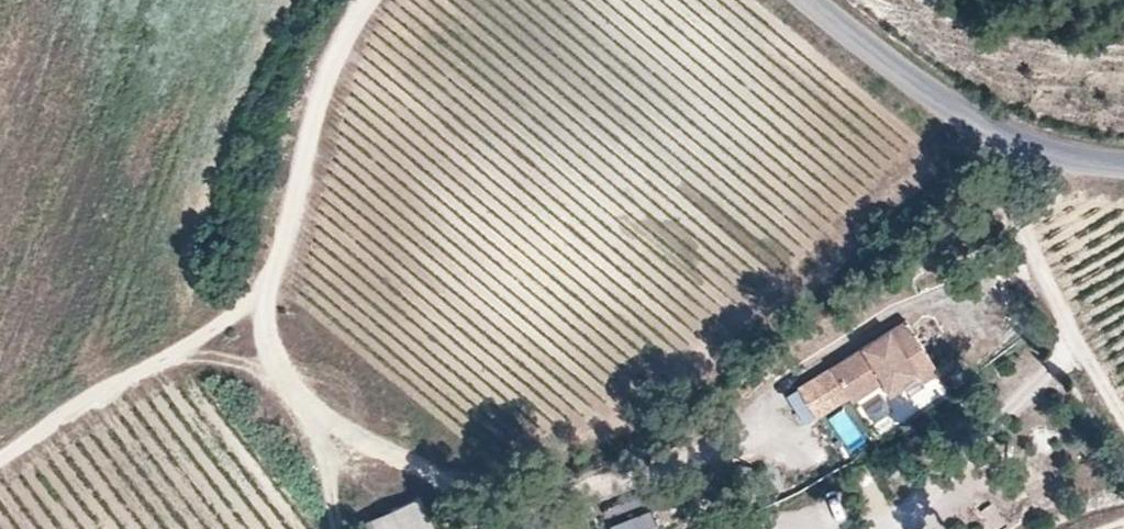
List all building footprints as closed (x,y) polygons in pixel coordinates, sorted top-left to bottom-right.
[(942,363),(912,315),(802,384),(818,408),(852,387),(855,391),(884,373),(893,368),(898,375),(918,363),(925,374),(942,363)] [(892,387),(902,382),(898,375),(893,368),(884,373),(892,387)] [(844,410),(826,422),(840,445),(859,433),(844,410)] [(419,488),(389,501),(401,526),(395,528),(437,528),(419,488)] [(389,501),(363,513),(371,528),(395,528),(401,526),(389,501)] [(605,521),(608,528),(638,528),(653,523),(647,506),(605,521)]
